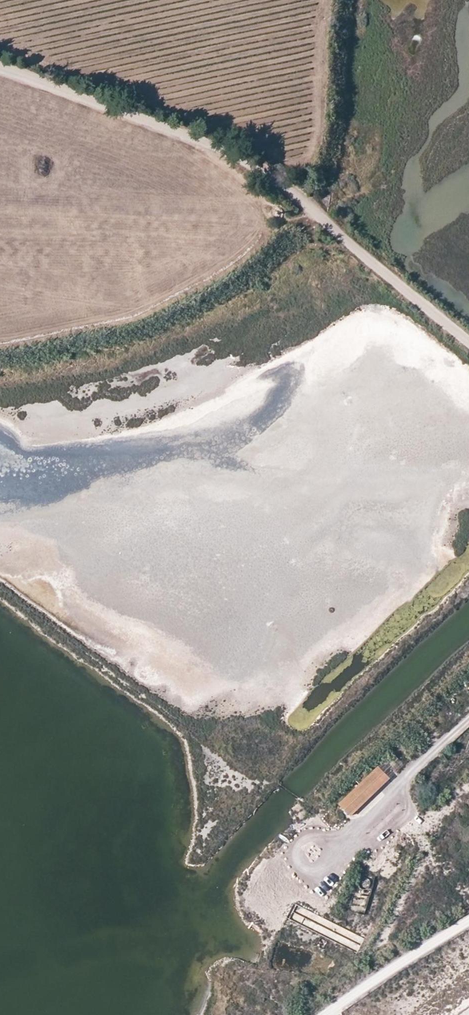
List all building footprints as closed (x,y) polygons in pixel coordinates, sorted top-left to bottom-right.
[(379,766),(339,804),(351,817),(391,779),(379,766)]
